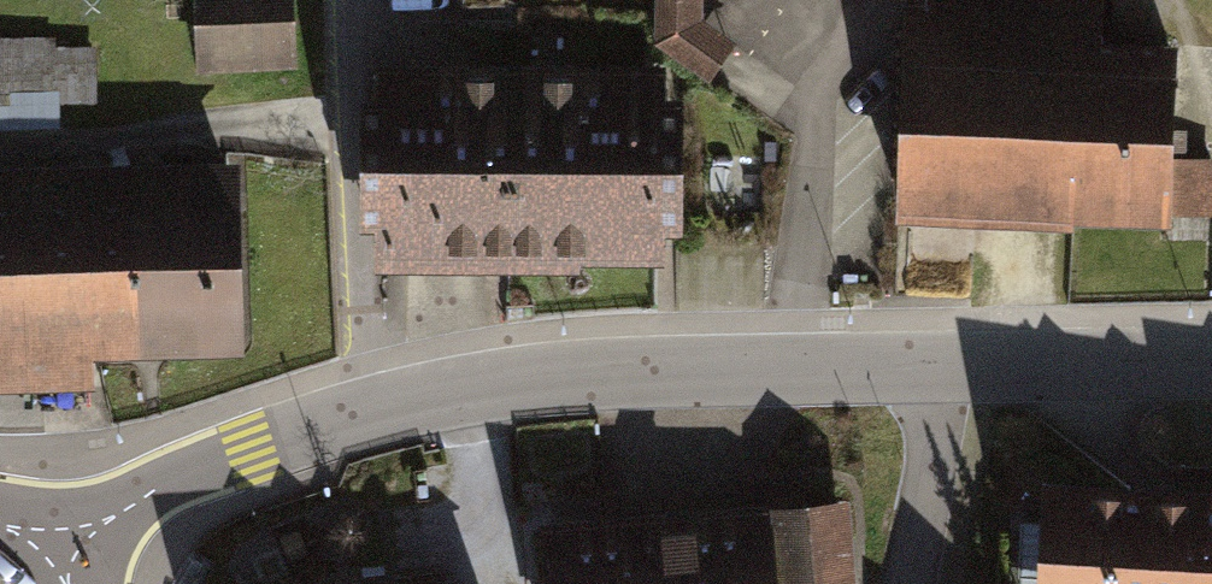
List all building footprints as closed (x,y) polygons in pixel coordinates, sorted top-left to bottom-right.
[(210,64),(289,61),(286,0),(207,0),(210,64)] [(661,46),(712,83),(732,48),(700,23),(699,0),(661,0),(661,46)] [(901,200),(1205,212),(1206,166),(1164,165),(1169,60),(1081,57),(1083,0),(926,0),(916,24),(909,24),(901,200)] [(57,51),(55,37),(0,38),(0,132),(57,130),(57,96),(57,51)] [(91,51),(57,51),(57,96),(91,96),(91,51)] [(503,82),(384,83),(386,241),(491,240),(657,239),(655,80),(503,82)] [(227,172),(0,179),(0,340),(231,334),(227,172)] [(1044,490),(1039,583),(1211,583),(1211,499),(1044,490)] [(777,508),(785,583),(850,583),(841,501),(777,508)] [(545,531),(549,583),(771,583),(765,513),(545,531)]
